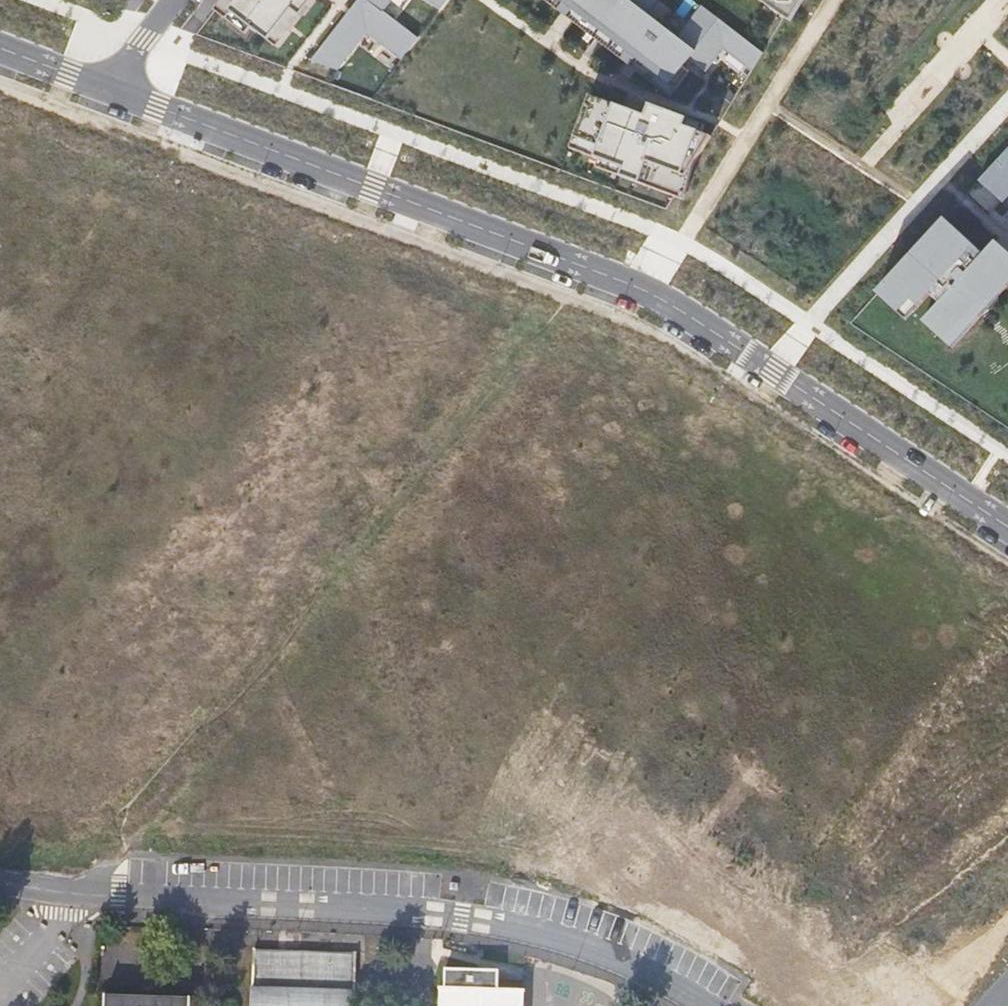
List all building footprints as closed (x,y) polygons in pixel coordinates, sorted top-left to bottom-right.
[(215,11),(227,21),(233,14),(251,28),(278,49),(290,33),(282,26),(296,9),(304,15),(315,0),(223,0),(215,11)] [(311,61),(338,71),(367,34),(401,60),(418,38),(384,12),(393,0),(358,0),(311,61)] [(439,11),(447,0),(426,0),(439,11)] [(559,0),(543,0),(670,98),(690,73),(684,68),(670,85),(559,0)] [(670,85),(684,68),(689,60),(706,74),(724,50),(752,72),(763,53),(703,6),(679,38),(647,14),(657,0),(559,0),(670,85)] [(251,28),(233,14),(227,21),(246,35),(251,28)] [(590,96),(574,138),(604,149),(599,160),(624,169),(621,177),(666,194),(669,186),(679,189),(694,164),(711,137),(701,133),(683,126),(686,118),(634,99),(630,110),(590,96)] [(686,118),(683,126),(701,133),(704,125),(686,118)] [(574,138),(570,149),(599,160),(604,149),(574,138)] [(979,181),(1003,203),(1007,198),(1007,149),(979,181)] [(624,169),(599,160),(596,168),(621,177),(624,169)] [(679,189),(669,186),(666,194),(685,201),(694,164),(679,189)] [(944,220),(877,294),(898,314),(899,313),(906,306),(913,313),(930,295),(940,304),(923,322),(952,349),(980,318),(974,312),(1004,279),(1007,282),(1007,254),(996,243),(984,256),(944,220)] [(1004,279),(974,312),(980,318),(1007,288),(1007,282),(1004,279)] [(906,306),(899,313),(906,320),(913,313),(906,306)] [(243,1005),(347,1005),(347,951),(243,951),(243,1005)] [(435,1005),(516,1005),(516,975),(435,975),(435,1005)] [(100,995),(100,1005),(185,1005),(186,995),(145,995),(100,995)]
